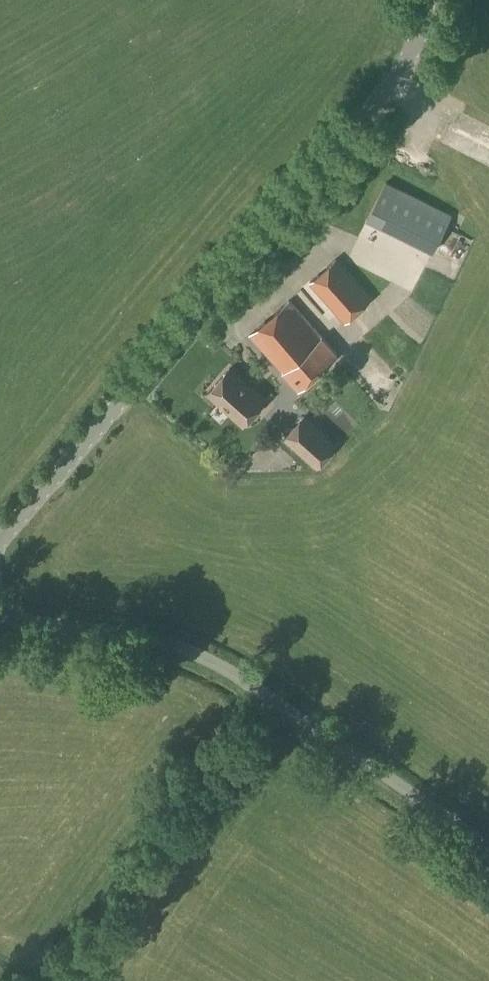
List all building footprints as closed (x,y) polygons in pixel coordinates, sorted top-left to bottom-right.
[(488,195),(488,181),(480,179),(478,193),(488,195)] [(451,260),(463,236),(446,227),(452,215),(385,181),(365,220),(433,253),(434,252),(451,260)] [(335,260),(309,282),(343,322),(370,299),(335,260)] [(336,356),(322,340),(288,300),(249,334),(298,390),(336,356)] [(242,425),(264,401),(228,369),(207,393),(242,425)] [(319,466),(340,443),(306,414),(285,437),(319,466)]
